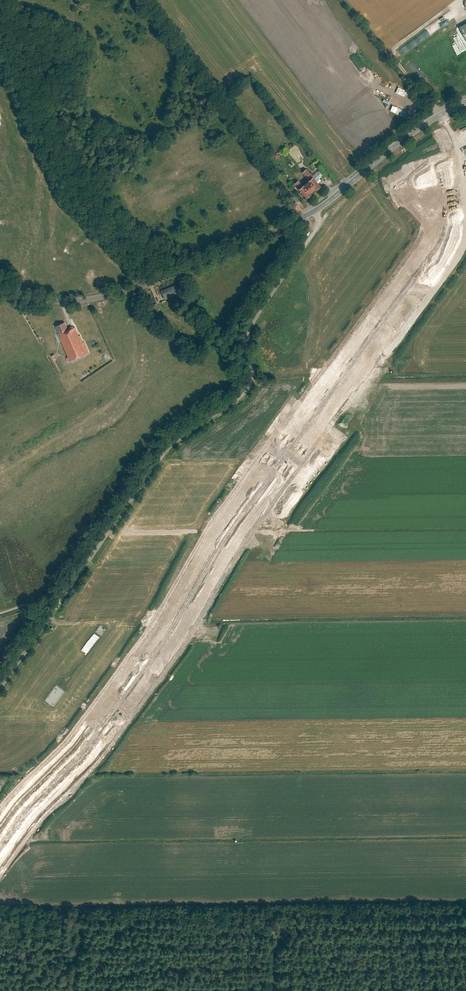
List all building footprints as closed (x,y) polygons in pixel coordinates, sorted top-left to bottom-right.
[(421,37),(420,36),(406,46),(409,50),(425,38),(423,35),(421,37)] [(300,181),(296,184),(309,198),(324,186),(319,180),(324,176),(319,171),(313,176),(307,169),(303,173),(311,182),(304,187),(300,181)] [(178,294),(177,291),(176,291),(175,289),(172,290),(171,287),(165,290),(167,295),(164,296),(165,299),(178,294)] [(149,308),(151,315),(159,312),(157,305),(149,308)] [(59,334),(58,334),(68,357),(66,358),(68,362),(89,353),(84,342),(82,343),(75,327),(68,330),(65,322),(55,326),(59,334)]
